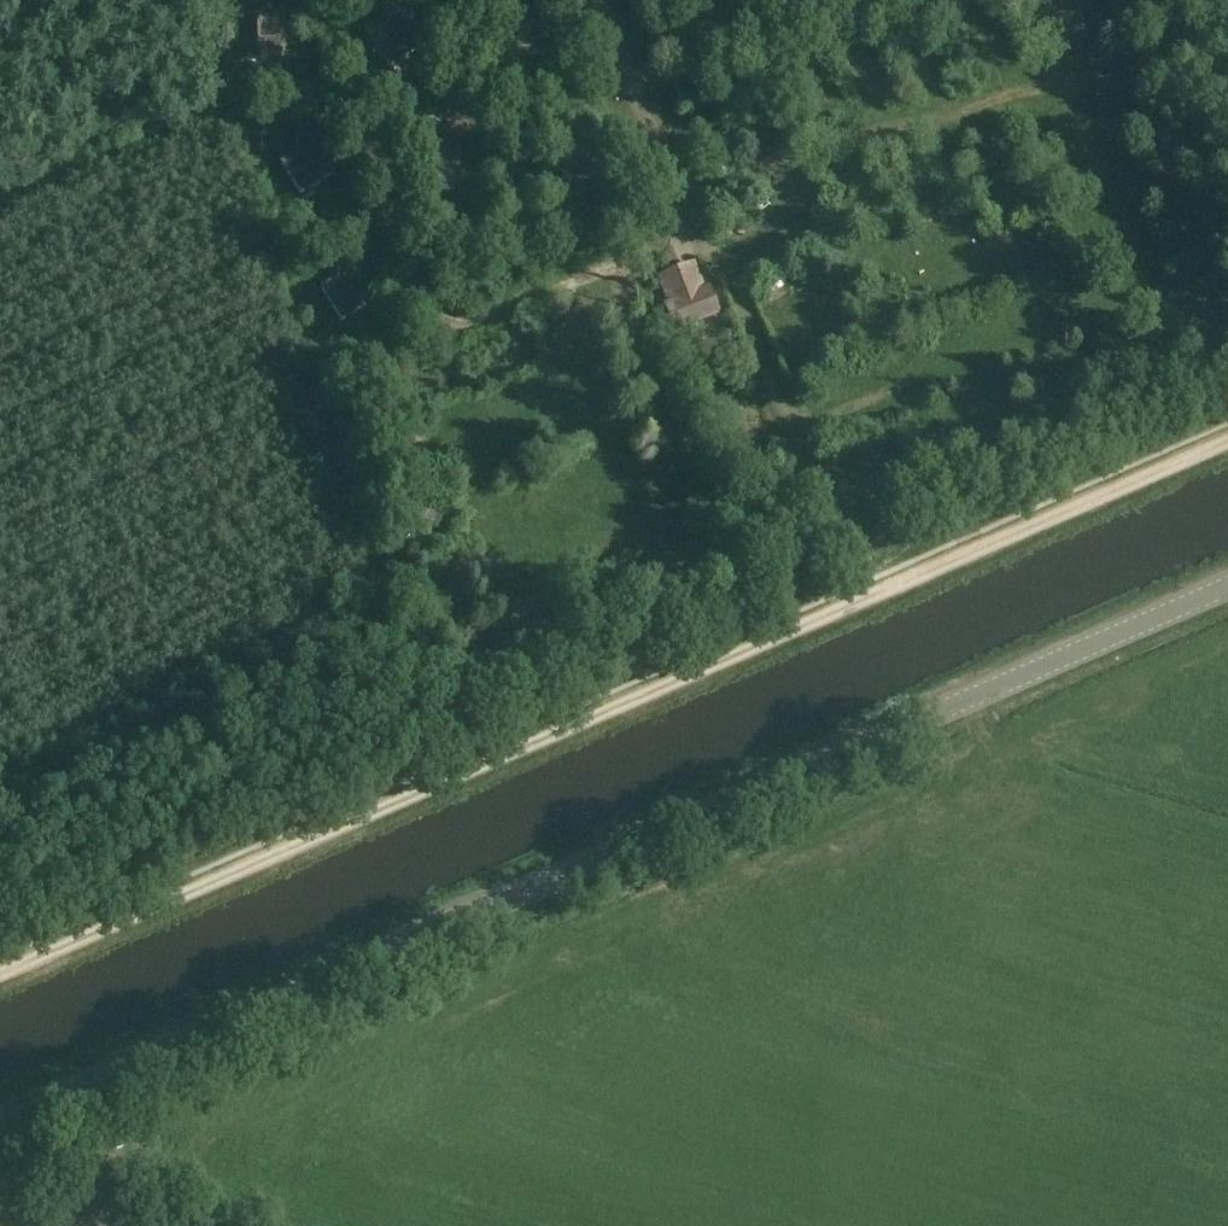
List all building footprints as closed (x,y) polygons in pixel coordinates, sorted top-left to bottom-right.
[(284,47),(284,11),(257,12),(257,47),(261,56),(281,56),(284,47)] [(414,41),(412,11),(386,12),(386,26),(370,35),(390,68),(422,49),(418,41),(414,41)] [(325,168),(324,137),(297,138),(298,152),(278,165),(299,196),(330,175),(325,168)] [(460,173),(459,143),(432,144),(433,157),(417,168),(437,200),(469,180),(465,173),(460,173)] [(589,180),(588,149),(561,150),(562,181),(589,180)] [(994,178),(996,191),(1018,188),(1016,175),(994,178)] [(695,263),(656,278),(665,304),(662,305),(673,335),(720,317),(709,287),(705,289),(695,263)] [(365,295),(365,264),(338,264),(338,280),(321,290),(340,321),(370,303),(365,295)] [(1227,288),(1227,271),(1179,277),(1181,294),(1227,288)]
